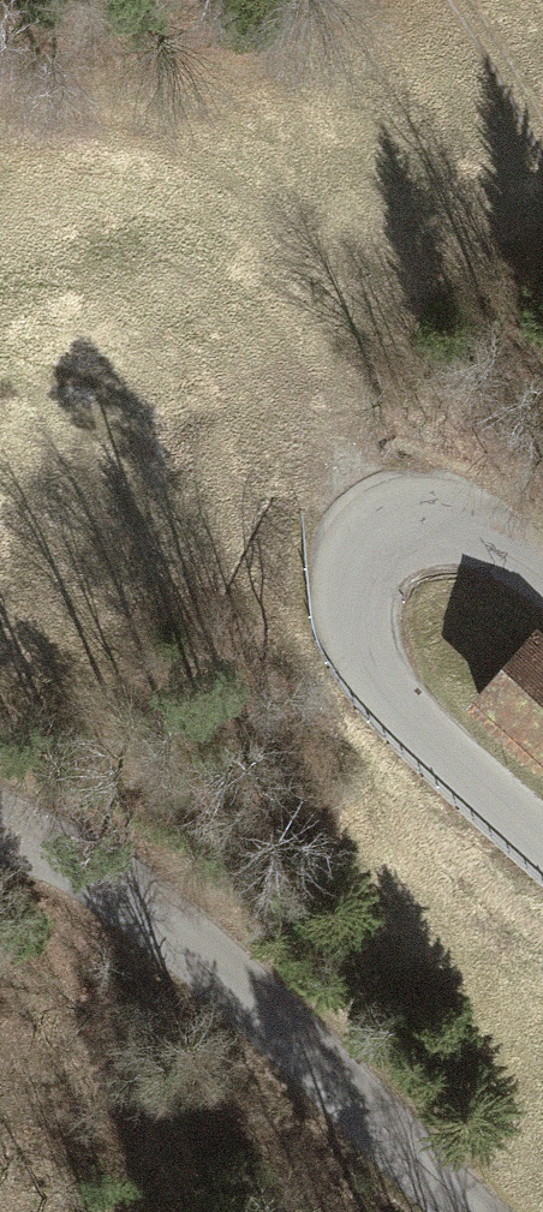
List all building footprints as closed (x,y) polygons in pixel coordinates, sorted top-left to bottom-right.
[(542,760),(542,636),(532,626),(459,705),(532,772),(542,760)]
